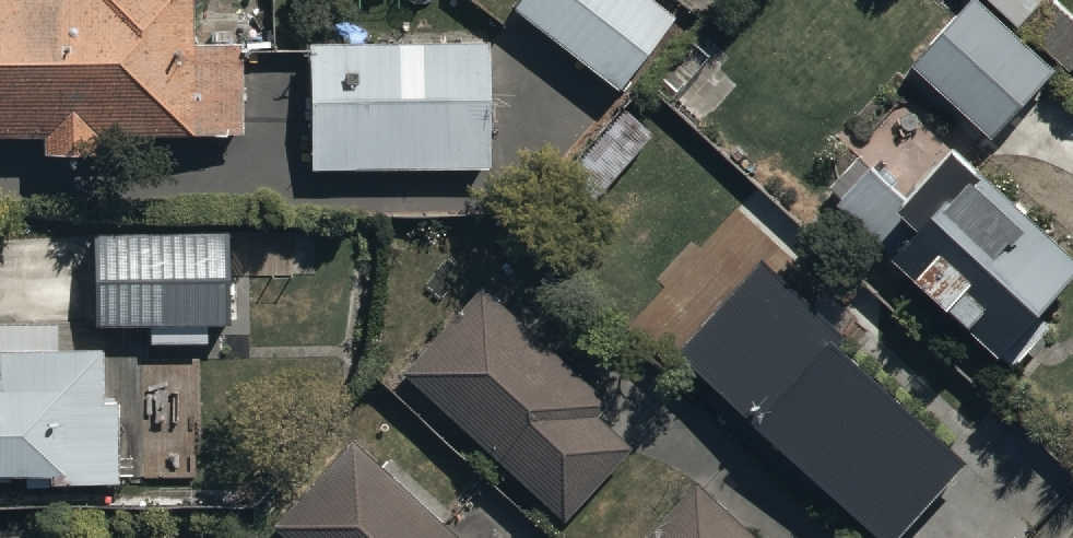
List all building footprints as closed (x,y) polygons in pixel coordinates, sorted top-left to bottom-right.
[(41,126),(41,141),(95,141),(95,124),(294,124),(294,52),(239,52),(239,32),(188,32),(188,0),(0,0),(0,126),(41,126)] [(615,81),(671,10),(659,0),(513,0),(615,81)] [(991,0),(958,0),(909,55),(993,130),(1055,60),(991,0)] [(1055,60),(1058,56),(1072,69),(1072,67),(1072,6),(1067,0),(991,0),(1055,60)] [(307,8),(307,158),(486,158),(486,8),(307,8)] [(999,359),(1072,278),(1072,261),(951,150),(906,200),(866,163),(828,204),(999,359)] [(224,222),(86,221),(86,321),(145,321),(145,337),(202,337),(203,317),(224,317),(224,222)] [(759,257),(680,342),(887,536),(966,451),(759,257)] [(479,280),(400,366),(559,512),(626,439),(590,406),(602,393),(479,280)] [(46,462),(46,472),(131,472),(131,445),(115,445),(115,432),(123,432),(123,390),(103,390),(103,337),(84,337),(84,318),(0,318),(0,462),(46,462)] [(263,515),(288,537),(469,537),(347,425),(263,515)] [(633,537),(757,537),(688,476),(633,537)]
